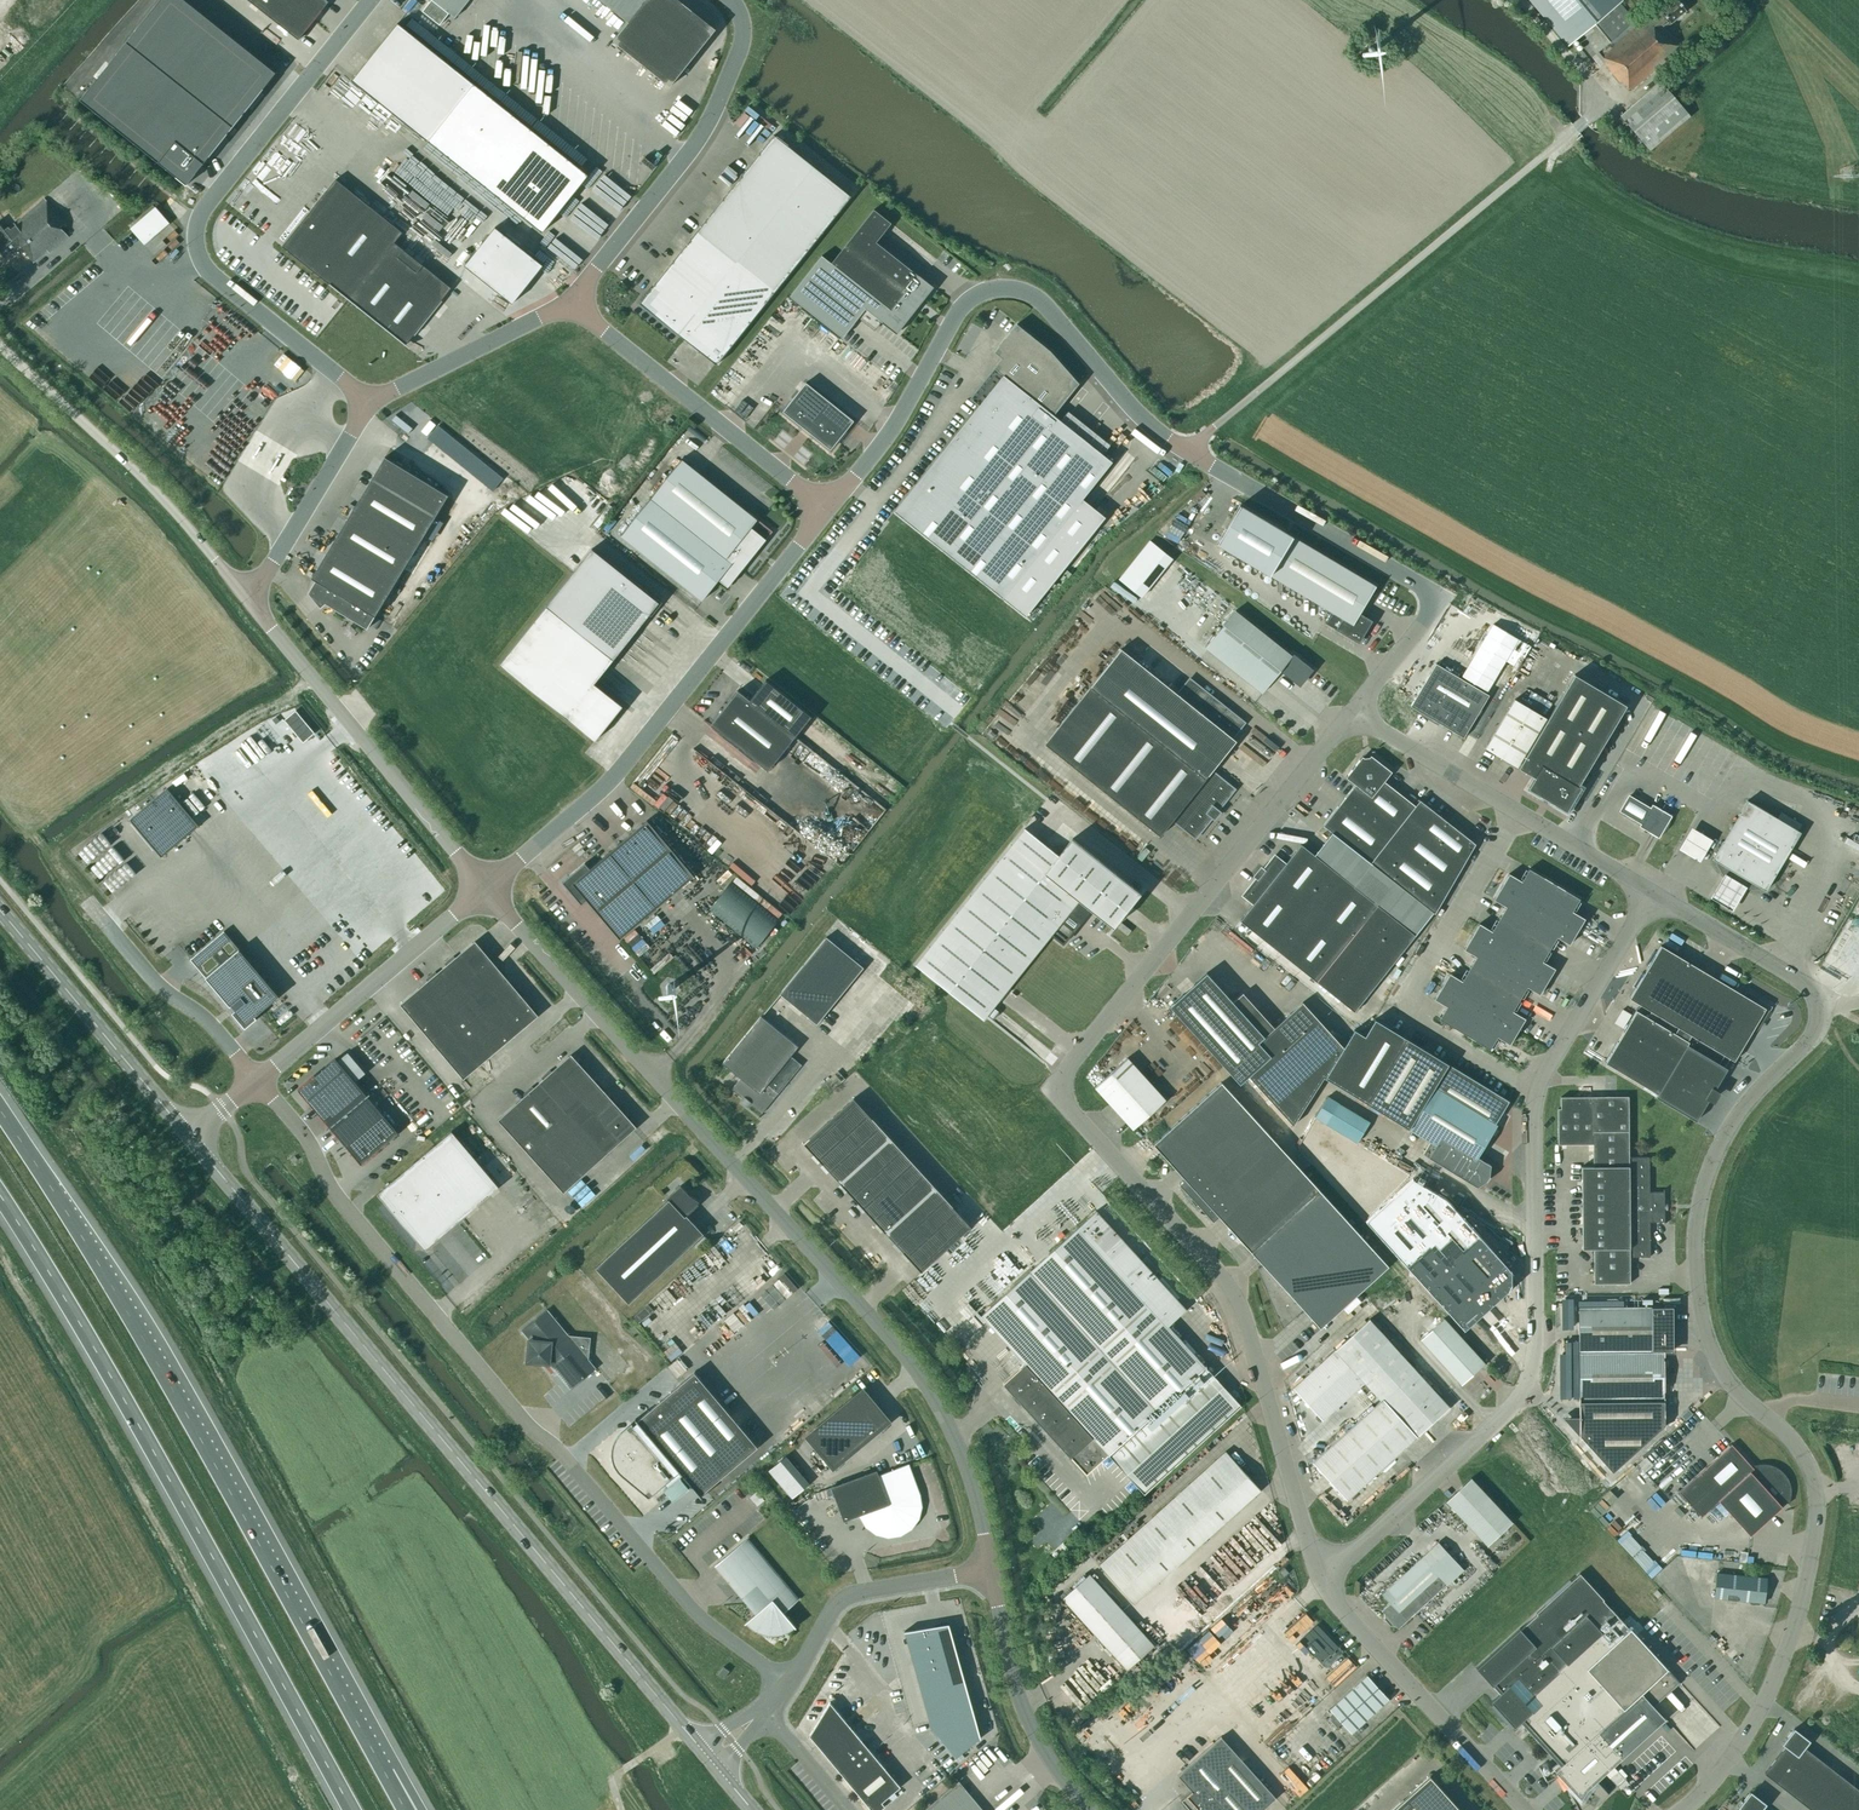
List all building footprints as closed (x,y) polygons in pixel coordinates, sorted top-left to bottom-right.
[(86,93),(192,178),(282,66),(199,0),(161,0),(86,93)] [(299,40),(329,1),(327,0),(248,0),(299,40)] [(432,0),(431,0),(422,11),(439,25),(449,13),(432,0)] [(469,0),(432,0),(455,18),(469,0)] [(546,8),(549,5),(544,0),(537,0),(546,8)] [(628,23),(613,41),(670,87),(716,30),(678,0),(600,0),(628,23)] [(1571,43),(1576,38),(1591,56),(1596,53),(1621,83),(1623,81),(1630,90),(1681,47),(1665,29),(1686,10),(1677,0),(1673,0),(1648,20),(1645,17),(1637,24),(1619,3),(1617,0),(1534,0),(1571,43)] [(398,23),(352,81),(542,233),(588,175),(398,23)] [(1621,125),(1631,136),(1638,145),(1644,141),(1651,149),(1690,115),(1661,82),(1623,116),(1617,109),(1604,120),(1613,132),(1621,125)] [(851,197),(774,135),(640,303),(716,364),(851,197)] [(336,179),(282,246),(405,345),(413,335),(414,335),(415,334),(415,333),(424,322),(431,313),(431,312),(440,301),(441,301),(442,300),(441,300),(451,288),(423,265),(422,264),(421,264),(414,258),(412,256),(412,257),(405,251),(405,250),(403,249),(403,250),(394,243),(402,232),(336,179)] [(4,257),(20,244),(34,263),(48,252),(50,253),(69,237),(61,228),(66,223),(45,198),(10,228),(2,219),(0,220),(0,234),(4,239),(0,242),(0,252),(4,257)] [(82,225),(93,214),(81,200),(69,211),(82,225)] [(822,256),(790,296),(842,338),(865,309),(895,333),(932,286),(876,242),(891,223),(874,209),(831,263),(822,256)] [(141,227),(151,238),(167,223),(157,212),(141,227)] [(543,265),(495,227),(465,266),(512,303),(543,265)] [(167,228),(158,238),(167,247),(176,237),(167,228)] [(58,270),(63,266),(58,259),(53,263),(58,270)] [(1017,324),(994,352),(1003,359),(995,369),(1003,375),(894,512),(1026,617),(1105,517),(1083,499),(1112,462),(1054,415),(1065,401),(1060,398),(1064,394),(1065,395),(1079,383),(1048,348),(1017,324)] [(286,366),(292,360),(282,352),(276,358),(286,366)] [(183,384),(198,357),(191,353),(176,380),(183,384)] [(831,449),(854,421),(806,383),(783,411),(831,449)] [(233,419),(209,455),(235,472),(254,443),(258,446),(263,438),(233,419)] [(441,451),(494,491),(505,477),(451,437),(441,451)] [(326,604),(367,629),(448,495),(385,457),(312,578),(316,581),(308,593),(321,608),(326,604)] [(772,531),(681,459),(620,535),(702,601),(719,580),(728,587),(772,531)] [(1376,586),(1239,505),(1216,544),(1331,612),(1324,624),(1358,643),(1371,621),(1360,614),(1376,586)] [(1172,558),(1150,541),(1119,579),(1141,597),(1172,558)] [(592,549),(499,665),(595,741),(623,706),(594,683),(659,602),(592,549)] [(1235,611),(1205,649),(1262,694),(1282,669),(1299,681),(1308,669),(1311,671),(1312,669),(1293,654),(1292,656),(1235,611)] [(1190,679),(1177,695),(1121,650),(1045,745),(1160,836),(1173,821),(1189,834),(1193,836),(1197,835),(1201,833),(1212,818),(1215,820),(1220,813),(1218,811),(1230,796),(1232,792),(1231,788),(1229,785),(1212,772),(1236,741),(1232,738),(1244,723),(1190,679)] [(1463,738),(1489,696),(1436,664),(1410,707),(1463,738)] [(1574,675),(1519,768),(1533,777),(1526,789),(1567,814),(1582,789),(1578,786),(1626,706),(1574,675)] [(737,691),(710,725),(768,771),(795,737),(811,716),(766,680),(749,700),(737,691)] [(1546,719),(1514,700),(1485,749),(1517,767),(1546,719)] [(1332,833),(1314,855),(1415,936),(1433,912),(1435,913),(1475,844),(1420,801),(1415,806),(1384,782),(1392,772),(1371,756),(1364,758),(1362,757),(1346,778),(1355,785),(1323,826),(1332,833)] [(130,820),(162,857),(199,825),(167,788),(130,820)] [(1650,808),(1629,796),(1620,811),(1641,823),(1639,826),(1659,838),(1672,816),(1652,804),(1650,808)] [(1082,809),(1093,820),(1102,809),(1092,799),(1082,809)] [(1777,819),(1747,801),(1738,816),(1740,817),(1725,842),(1723,841),(1716,853),(1715,853),(1715,856),(1716,858),(1716,860),(1717,862),(1718,865),(1719,867),(1721,869),(1721,871),(1723,873),(1725,875),(1725,876),(1727,878),(1728,879),(1731,880),(1734,883),(1736,884),(1739,885),(1741,886),(1743,886),(1745,887),(1748,888),(1752,888),(1755,888),(1757,888),(1761,888),(1765,887),(1768,886),(1769,885),(1769,884),(1776,872),(1773,871),(1788,846),(1791,848),(1800,832),(1798,831),(1801,824),(1781,812),(1777,819)] [(694,876),(647,820),(590,868),(585,863),(562,882),(581,905),(587,900),(619,938),(622,937),(691,879),(694,876)] [(1141,894),(1073,839),(1059,856),(1025,829),(916,965),(984,1020),(1052,935),(1064,945),(1091,910),(1113,928),(1141,894)] [(1840,848),(1858,856),(1858,841),(1846,835),(1840,848)] [(774,848),(787,852),(790,845),(776,841),(774,848)] [(1314,855),(1301,845),(1286,864),(1276,857),(1276,856),(1275,856),(1274,856),(1274,857),(1273,857),(1243,894),(1243,895),(1243,896),(1243,897),(1244,897),(1253,905),(1240,921),(1354,1012),(1415,936),(1314,855)] [(1580,899),(1529,869),(1522,881),(1509,874),(1494,900),(1506,907),(1492,931),(1479,924),(1464,949),(1477,957),(1462,981),(1450,974),(1434,999),(1447,1007),(1440,1019),(1490,1049),(1498,1037),(1510,1044),(1525,1019),(1513,1011),(1527,987),(1540,994),(1555,969),(1543,961),(1557,937),(1569,945),(1585,919),(1572,911),(1580,899)] [(778,920),(731,882),(709,910),(756,948),(778,920)] [(1131,931),(1122,923),(1118,928),(1128,936),(1131,931)] [(224,931),(190,959),(230,1007),(232,1006),(235,1010),(232,1013),(245,1028),(257,1018),(255,1016),(279,996),(224,931)] [(825,936),(779,993),(816,1023),(862,966),(825,936)] [(484,952),(474,941),(455,958),(453,956),(446,962),(448,964),(437,974),(435,971),(428,977),(429,979),(401,1004),(464,1078),(537,1016),(536,1015),(538,1013),(533,1006),(531,1008),(520,995),(522,994),(516,987),(514,989),(505,977),(507,975),(501,968),(499,970),(490,959),(491,957),(485,950),(484,952)] [(1661,946),(1629,999),(1678,1028),(1674,1033),(1636,1011),(1605,1063),(1657,1094),(1656,1096),(1696,1120),(1710,1097),(1713,1099),(1716,1093),(1713,1091),(1727,1068),(1724,1066),(1729,1058),(1734,1061),(1741,1050),(1735,1047),(1742,1037),(1748,1035),(1754,1032),(1759,1027),(1769,1011),(1765,1008),(1755,1002),(1757,998),(1746,992),(1744,996),(1661,946)] [(1718,967),(1731,973),(1732,969),(1720,963),(1718,967)] [(1207,973),(1170,1006),(1240,1084),(1249,1076),(1293,1125),(1324,1077),(1344,1048),(1303,1002),(1275,1028),(1243,993),(1233,1002),(1207,973)] [(1631,1014),(1623,1009),(1615,1023),(1623,1028),(1631,1014)] [(761,1016),(723,1063),(740,1078),(733,1087),(762,1112),(802,1063),(792,1054),(798,1047),(761,1016)] [(1344,1048),(1324,1077),(1440,1148),(1433,1160),(1477,1187),(1491,1165),(1478,1157),(1497,1125),(1496,1124),(1510,1101),(1375,1019),(1365,1036),(1354,1030),(1344,1048)] [(571,1054),(498,1120),(564,1192),(636,1126),(571,1054)] [(361,1164),(398,1133),(336,1058),(298,1090),(361,1164)] [(1128,1058),(1096,1088),(1134,1130),(1166,1101),(1128,1058)] [(1260,1261),(1328,1200),(1222,1083),(1154,1145),(1186,1180),(1180,1185),(1213,1222),(1219,1217),(1260,1261)] [(1558,1108),(1558,1111),(1558,1144),(1593,1144),(1593,1166),(1582,1167),(1582,1249),(1594,1249),(1594,1284),(1630,1283),(1630,1257),(1650,1257),(1650,1222),(1664,1222),(1664,1224),(1665,1224),(1664,1190),(1663,1190),(1663,1192),(1650,1192),(1649,1157),(1629,1158),(1628,1096),(1560,1097),(1561,1108),(1558,1108)] [(971,1226),(853,1098),(804,1143),(921,1272),(971,1226)] [(1337,1102),(1325,1124),(1357,1143),(1370,1122),(1337,1102)] [(453,1129),(379,1192),(418,1238),(435,1239),(500,1184),(453,1129)] [(696,1208),(700,1202),(690,1195),(681,1186),(668,1198),(669,1200),(596,1268),(630,1304),(705,1234),(688,1216),(696,1208)] [(1388,1266),(1328,1200),(1260,1261),(1263,1265),(1257,1270),(1283,1329),(1304,1310),(1320,1328),(1388,1266)] [(1241,1406),(1206,1367),(1169,1326),(1187,1310),(1155,1275),(1161,1270),(1148,1256),(1142,1261),(1097,1211),(982,1315),(1026,1364),(1004,1384),(1087,1475),(1109,1455),(1144,1494),(1241,1406)] [(1574,1290),(1562,1290),(1563,1320),(1575,1319),(1574,1290)] [(1664,1350),(1663,1307),(1578,1308),(1579,1351),(1580,1418),(1571,1418),(1568,1421),(1613,1472),(1664,1425),(1664,1421),(1664,1350)] [(569,1335),(548,1309),(522,1331),(530,1340),(528,1362),(549,1364),(571,1390),(597,1369),(589,1359),(591,1338),(569,1335)] [(1485,1363),(1444,1318),(1420,1340),(1461,1385),(1485,1363)] [(1369,1319),(1293,1388),(1323,1421),(1365,1383),(1381,1401),(1313,1462),(1347,1500),(1450,1407),(1369,1319)] [(671,1356),(683,1347),(674,1335),(662,1344),(671,1356)] [(758,1447),(695,1372),(638,1420),(636,1419),(635,1419),(638,1422),(633,1426),(632,1425),(622,1433),(620,1435),(620,1436),(619,1437),(618,1439),(617,1440),(616,1442),(615,1444),(614,1445),(614,1447),(614,1449),(613,1451),(613,1453),(613,1455),(614,1457),(614,1459),(614,1461),(615,1463),(616,1464),(617,1467),(619,1469),(620,1471),(622,1473),(650,1497),(666,1484),(674,1494),(679,1491),(681,1493),(686,1488),(684,1486),(689,1482),(702,1498),(702,1497),(701,1495),(758,1447)] [(887,1421),(863,1391),(809,1437),(833,1466),(887,1421)] [(1752,1467),(1731,1444),(1679,1492),(1702,1517),(1719,1501),(1750,1536),(1787,1502),(1788,1504),(1789,1503),(1788,1502),(1788,1500),(1789,1498),(1789,1496),(1789,1494),(1789,1492),(1789,1490),(1789,1488),(1789,1486),(1788,1484),(1788,1483),(1787,1481),(1786,1479),(1785,1478),(1784,1476),(1783,1475),(1782,1473),(1781,1472),(1779,1471),(1778,1470),(1776,1469),(1774,1468),(1773,1467),(1771,1467),(1769,1466),(1766,1466),(1765,1466),(1763,1465),(1761,1466),(1759,1466),(1757,1466),(1756,1467),(1754,1465),(1752,1467)] [(1261,1490),(1226,1451),(1099,1565),(1134,1604),(1261,1490)] [(786,1456),(769,1471),(792,1498),(809,1484),(786,1456)] [(877,1470),(831,1487),(844,1521),(861,1515),(861,1516),(867,1526),(877,1533),(888,1536),(900,1534),(911,1528),(918,1518),(920,1507),(918,1495),(908,1466),(909,1465),(909,1464),(879,1475),(877,1470)] [(1471,1478),(1446,1501),(1488,1545),(1512,1522),(1471,1478)] [(764,1500),(757,1491),(749,1497),(757,1506),(764,1500)] [(784,1612),(799,1600),(747,1538),(718,1562),(759,1610),(745,1623),(747,1622),(749,1625),(751,1626),(753,1628),(756,1630),(759,1631),(761,1632),(763,1633),(765,1633),(768,1634),(770,1634),(772,1634),(776,1634),(778,1633),(781,1633),(783,1632),(785,1632),(787,1631),(789,1630),(791,1628),(794,1626),(795,1628),(796,1627),(784,1612)] [(1398,1629),(1463,1569),(1438,1542),(1383,1594),(1391,1603),(1382,1611),(1384,1613),(1384,1619),(1390,1625),(1396,1626),(1398,1629)] [(1727,1545),(1727,1557),(1739,1557),(1739,1546),(1727,1545)] [(1284,1577),(1289,1573),(1284,1567),(1279,1572),(1284,1577)] [(1764,1603),(1766,1578),(1753,1577),(1717,1573),(1715,1598),(1751,1602),(1764,1603)] [(1154,1646),(1089,1574),(1062,1598),(1127,1670),(1154,1646)] [(1476,1668),(1562,1762),(1553,1769),(1551,1771),(1545,1764),(1539,1767),(1547,1781),(1559,1775),(1564,1780),(1565,1779),(1570,1784),(1567,1787),(1579,1809),(1591,1809),(1611,1792),(1610,1792),(1608,1793),(1597,1781),(1665,1719),(1653,1706),(1679,1682),(1679,1683),(1680,1682),(1630,1628),(1630,1629),(1579,1574),(1476,1668)] [(1329,1631),(1290,1592),(1283,1599),(1317,1633),(1311,1639),(1334,1662),(1326,1670),(1336,1680),(1357,1659),(1342,1645),(1337,1650),(1324,1637),(1329,1631)] [(1215,1612),(1184,1641),(1194,1652),(1225,1623),(1215,1612)] [(949,1624),(904,1631),(904,1632),(905,1632),(932,1729),(956,1758),(980,1738),(980,1739),(981,1738),(949,1624)] [(724,1679),(729,1671),(724,1667),(718,1674),(724,1679)] [(1389,1699),(1367,1675),(1330,1709),(1333,1713),(1328,1718),(1346,1738),(1351,1733),(1352,1733),(1389,1699)] [(830,1702),(810,1736),(872,1809),(880,1809),(885,1806),(882,1802),(900,1787),(830,1702)] [(1765,1773),(1811,1809),(1858,1809),(1858,1790),(1804,1747),(1809,1741),(1794,1729),(1783,1744),(1786,1746),(1765,1773)] [(1276,1798),(1221,1737),(1178,1775),(1192,1791),(1181,1801),(1189,1809),(1193,1809),(1196,1807),(1199,1809),(1262,1809),(1276,1798)] [(1430,1776),(1392,1809),(1461,1809),(1430,1776)] [(959,1781),(924,1809),(983,1809),(959,1781)] [(1766,1804),(1751,1793),(1743,1803),(1746,1805),(1743,1809),(1761,1809),(1766,1804)]
